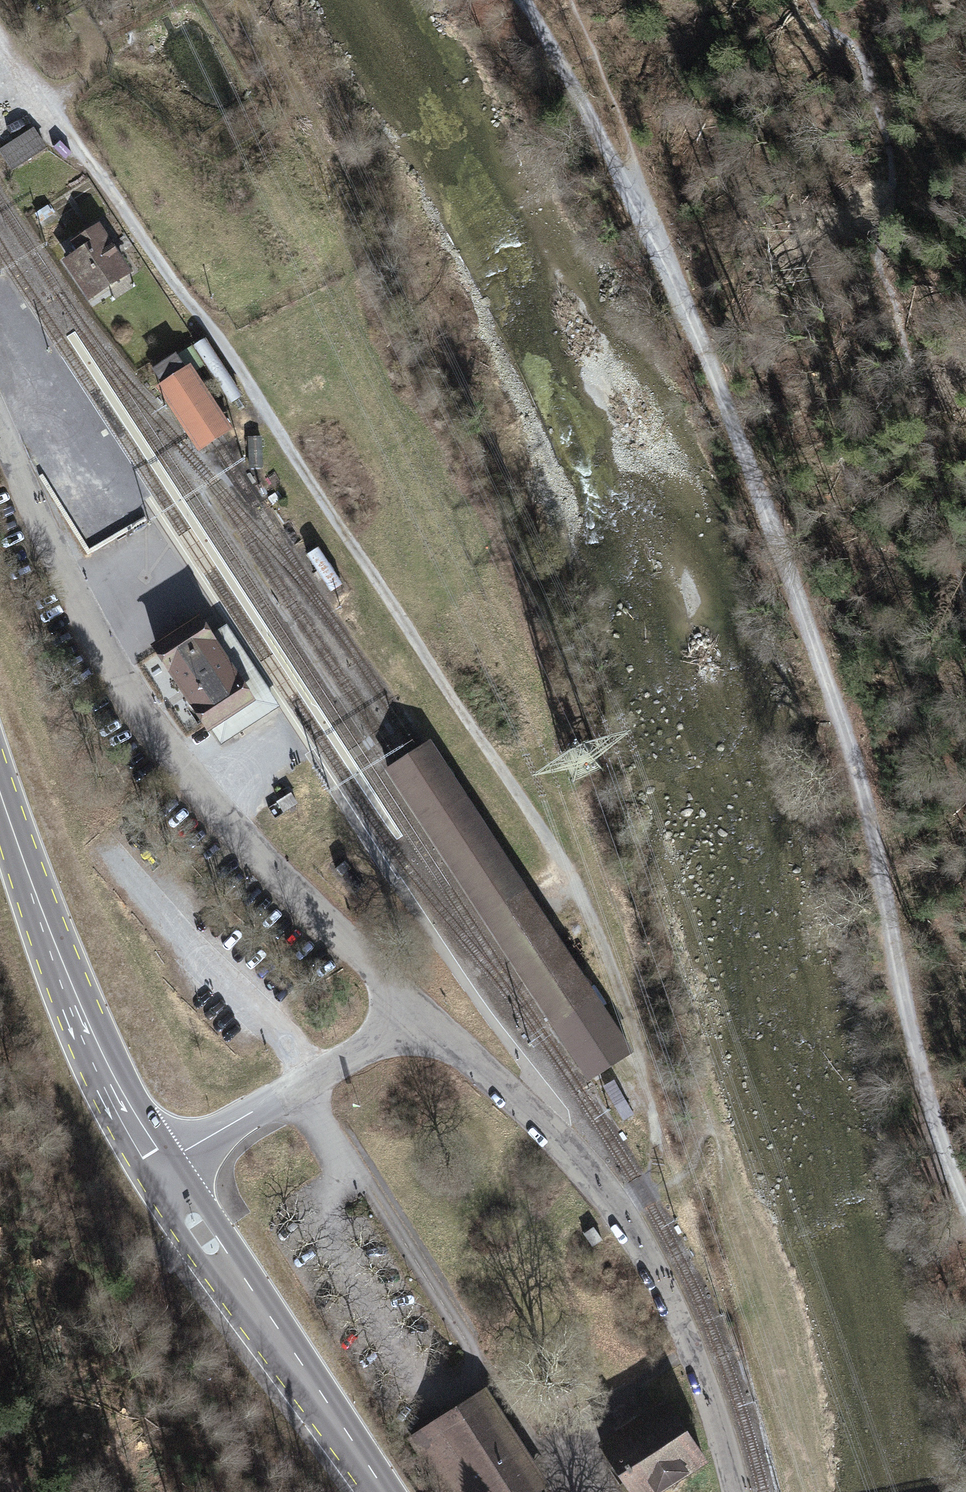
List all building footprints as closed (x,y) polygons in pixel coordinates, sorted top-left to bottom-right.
[(0,147),(0,152),(10,168),(46,146),(34,126),(0,147)] [(233,195),(240,208),(253,202),(246,189),(233,195)] [(76,251),(63,259),(89,297),(133,267),(100,219),(69,241),(76,251)] [(151,367),(161,382),(186,365),(189,363),(195,372),(206,364),(193,343),(176,354),(175,352),(151,367)] [(161,382),(156,385),(198,448),(213,438),(231,427),(195,372),(189,363),(186,365),(161,382)] [(197,619),(157,646),(166,660),(161,663),(165,669),(170,666),(209,726),(242,704),(250,699),(209,636),(197,619)] [(250,699),(209,726),(221,744),(280,705),(227,624),(209,636),(250,699)] [(398,761),(387,768),(553,1022),(595,995),(430,740),(418,747),(398,761)] [(277,802),(284,812),(297,804),(290,793),(277,802)] [(418,1426),(463,1491),(531,1491),(547,1482),(482,1384),(418,1426)] [(602,1444),(634,1491),(655,1491),(703,1460),(665,1403),(602,1444)]
